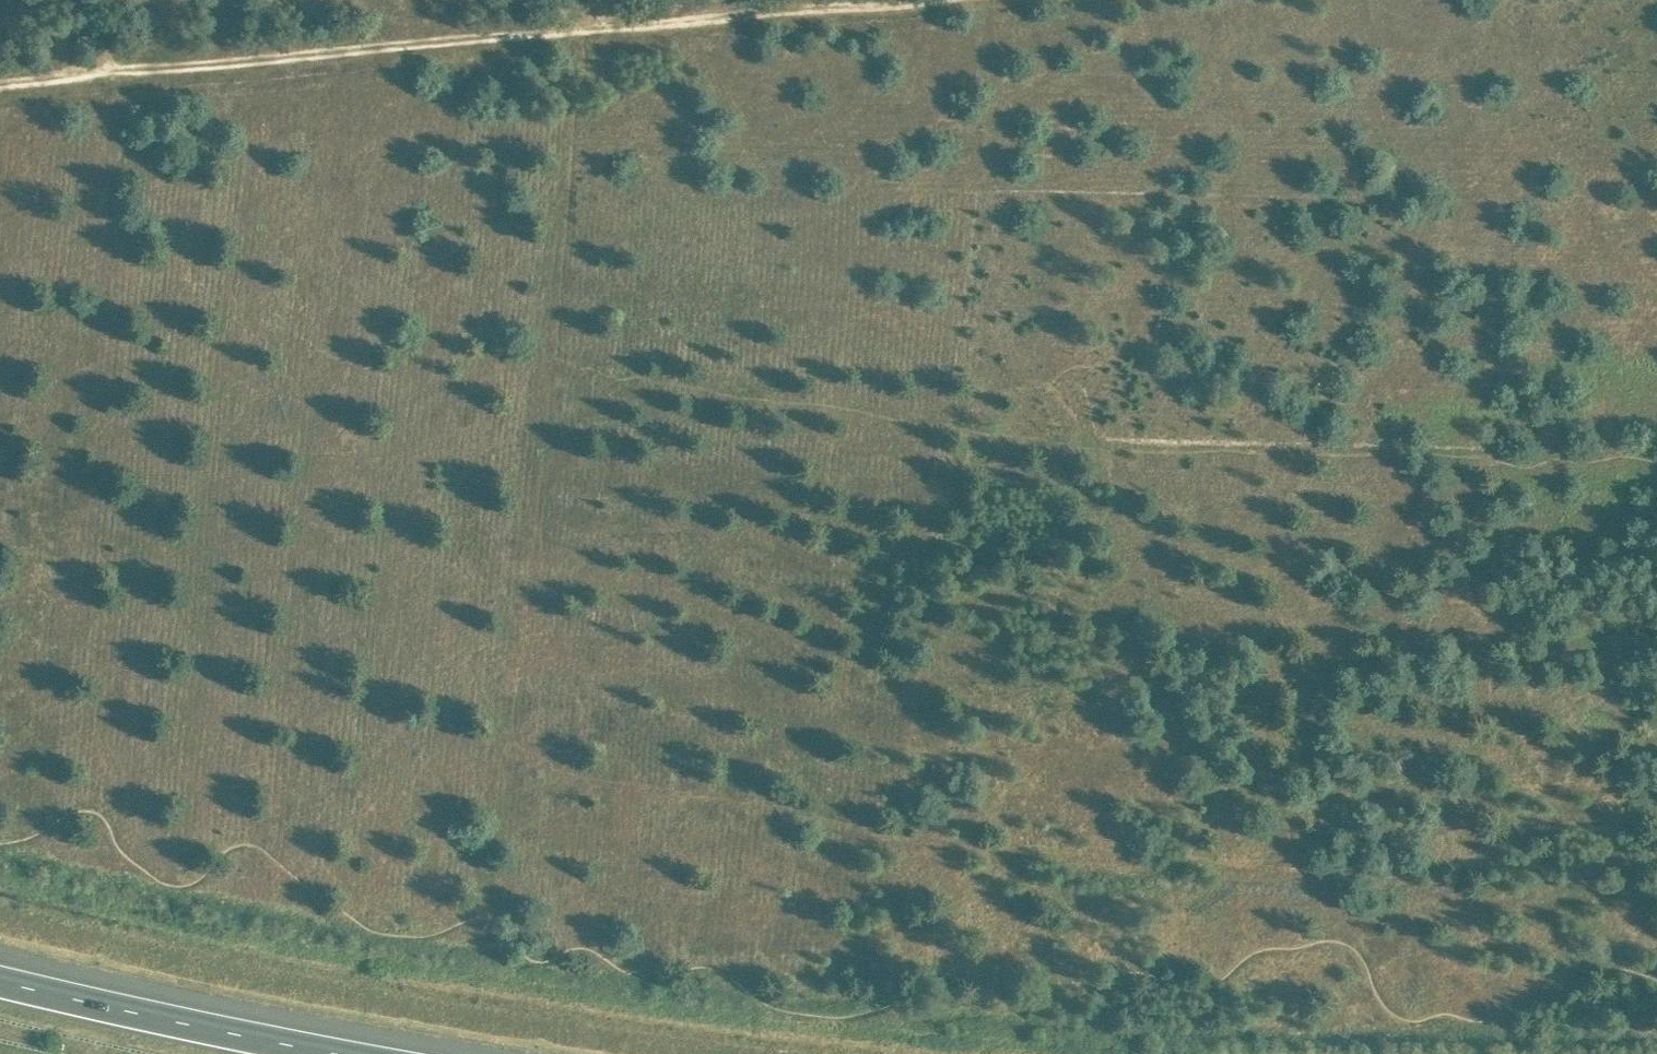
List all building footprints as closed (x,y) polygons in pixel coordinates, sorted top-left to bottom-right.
[(77,37),(78,48),(96,46),(95,35),(77,37)]
